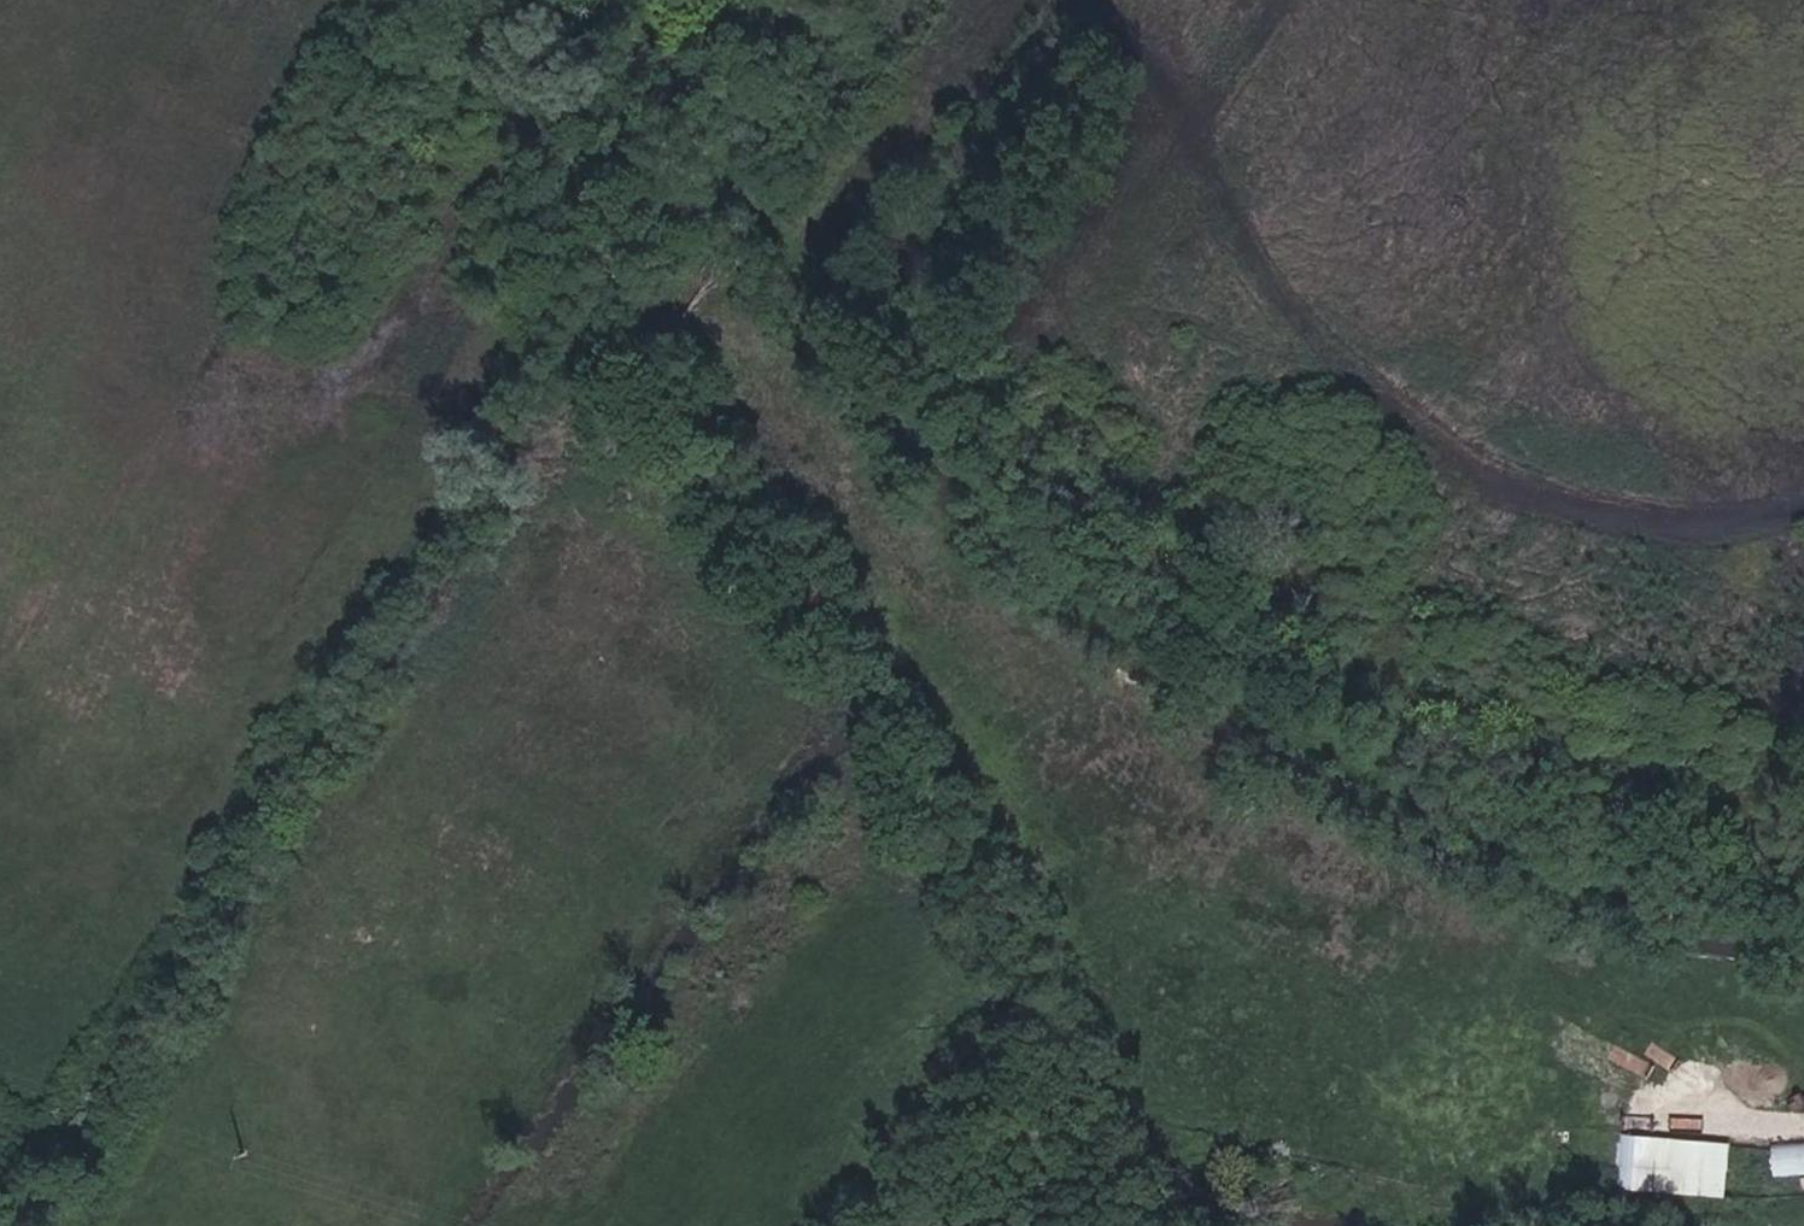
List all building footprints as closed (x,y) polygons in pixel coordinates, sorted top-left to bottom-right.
[(1727,1194),(1732,1138),(1629,1130),(1625,1186),(1727,1194)] [(1774,1173),(1803,1172),(1803,1141),(1774,1141),(1774,1173)]
